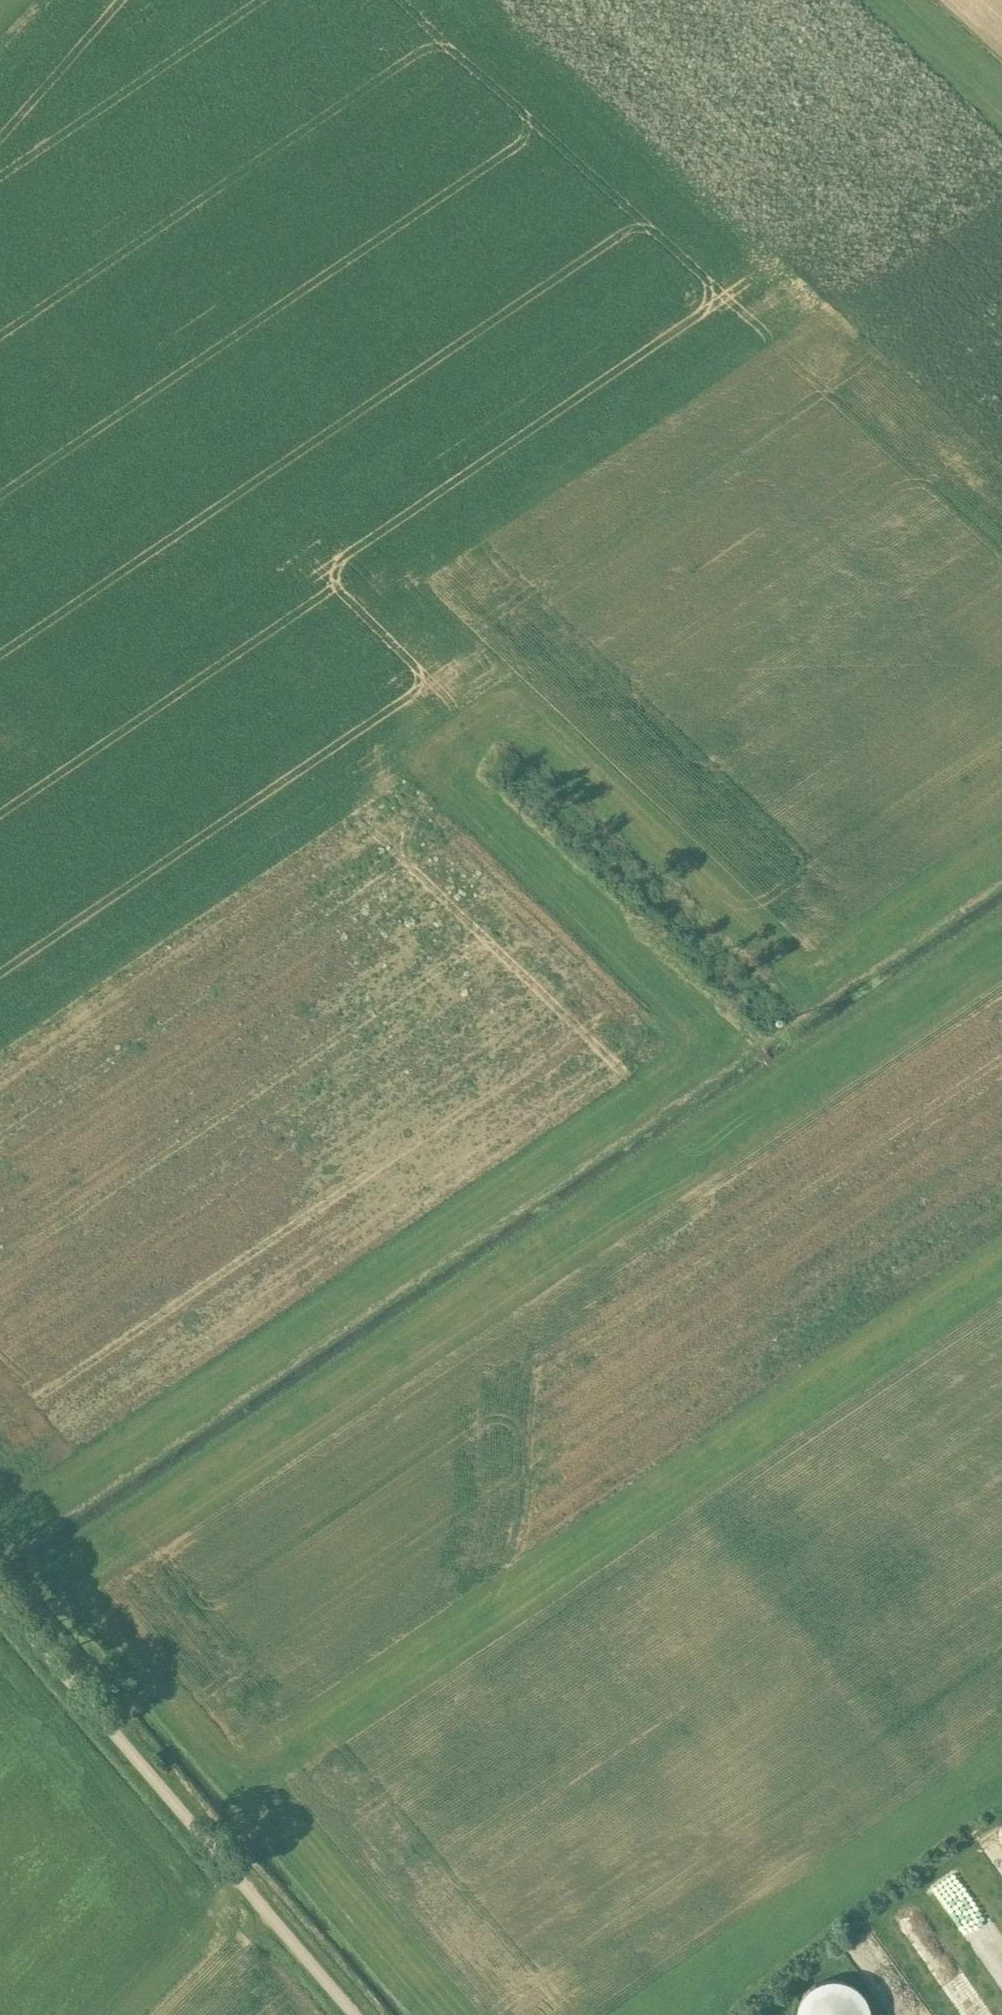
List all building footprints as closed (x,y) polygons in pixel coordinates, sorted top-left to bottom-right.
[(833,1979),(827,1979),(820,1981),(812,1986),(803,1994),(799,2002),(796,2012),(796,2014),(870,2014),(870,2008),(867,2000),(861,1991),(852,1984),(844,1981),(839,1980),(833,1979)]
